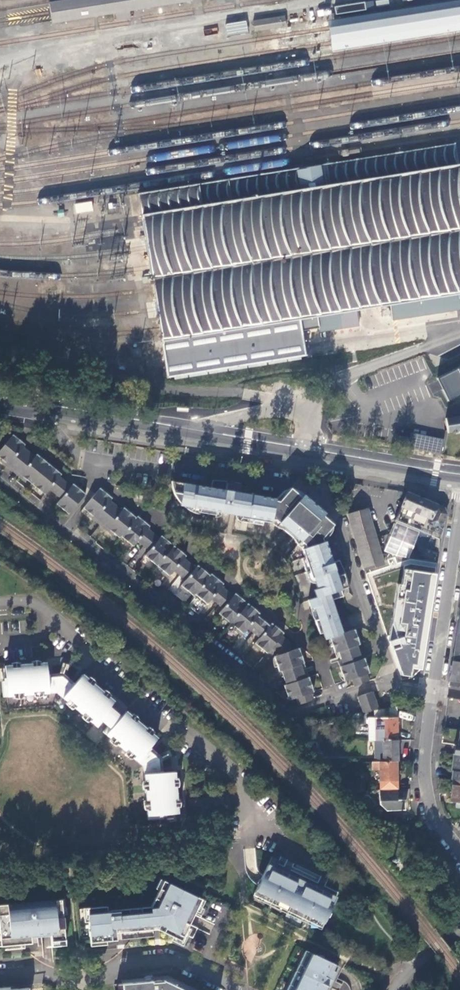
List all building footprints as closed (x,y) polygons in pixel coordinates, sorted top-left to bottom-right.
[(191,0),(73,0),(49,4),(50,13),(51,21),(52,24),(191,2),(191,0)] [(327,20),(328,28),(331,43),(332,50),(459,30),(459,0),(454,0),(327,20)] [(253,21),(254,33),(287,27),(285,16),(253,21)] [(228,34),(247,31),(246,21),(226,24),(228,34)] [(455,142),(138,195),(143,228),(146,248),(150,268),(153,290),(156,309),(160,329),(165,365),(167,377),(305,355),(304,347),(301,331),(319,328),(320,332),(359,326),(356,310),(390,304),(393,320),(459,310),(459,174),(458,159),(455,142)] [(76,214),(93,210),(91,200),(74,204),(76,214)] [(130,349),(132,359),(141,358),(139,348),(130,349)] [(447,418),(449,433),(459,432),(459,416),(447,418)] [(441,453),(444,439),(414,433),(411,447),(441,453)] [(0,451),(0,457),(2,459),(0,461),(25,481),(27,479),(44,494),(49,488),(61,498),(57,503),(70,514),(86,493),(79,488),(77,490),(72,485),(60,476),(55,471),(57,469),(43,459),(41,461),(35,456),(24,447),(18,443),(20,440),(14,434),(0,451)] [(333,562),(325,540),(332,531),(333,525),(323,516),(325,513),(312,502),(310,504),(305,500),(292,489),(290,488),(290,489),(287,490),(281,493),(276,499),(239,492),(241,483),(229,481),(213,480),(211,488),(191,485),(172,481),(173,491),(173,492),(176,498),(180,503),(180,505),(199,508),(198,512),(215,515),(216,511),(238,515),(241,516),(241,518),(271,523),(272,519),(275,520),(304,544),(305,548),(302,549),(311,578),(313,577),(317,589),(313,591),(315,598),(307,601),(310,608),(314,607),(318,619),(314,620),(320,634),(323,633),(325,640),(330,638),(343,634),(332,600),(343,596),(341,590),(350,586),(345,571),(341,560),(333,562)] [(100,489),(84,509),(90,513),(88,515),(112,536),(114,533),(120,538),(121,537),(133,547),(139,540),(150,549),(147,554),(152,558),(151,560),(164,569),(162,571),(169,577),(175,570),(187,579),(181,586),(188,592),(189,590),(195,595),(196,594),(208,603),(212,598),(224,607),(221,612),(227,616),(226,618),(237,627),(235,629),(243,635),(249,628),(261,637),(255,645),(261,650),(263,648),(269,653),(273,647),(279,652),(280,654),(275,656),(278,665),(281,664),(283,670),(286,669),(291,683),(288,684),(290,690),(287,691),(290,700),(297,698),(299,704),(314,699),(312,692),(315,691),(313,687),(312,687),(309,677),(306,678),(301,664),(304,663),(300,652),(301,651),(300,648),(292,650),(289,640),(282,635),(285,633),(278,627),(276,630),(270,626),(259,617),(253,611),(255,609),(241,598),(239,601),(233,596),(222,587),(216,582),(218,579),(212,573),(210,575),(203,570),(201,573),(195,568),(184,559),(178,554),(181,551),(167,540),(165,543),(159,539),(148,530),(142,525),(144,521),(138,516),(136,518),(130,513),(127,516),(121,511),(110,502),(105,497),(107,494),(100,489)] [(447,514),(445,508),(408,493),(396,521),(421,531),(417,544),(440,552),(442,539),(441,538),(444,530),(441,527),(447,514)] [(367,509),(349,514),(365,569),(384,563),(367,509)] [(275,520),(272,519),(271,523),(273,524),(275,526),(278,528),(281,529),(284,531),(293,538),(294,540),(297,545),(299,547),(302,549),(305,548),(304,544),(275,520)] [(150,526),(144,521),(142,525),(148,530),(150,526)] [(420,669),(435,573),(405,568),(403,585),(399,584),(389,646),(401,680),(411,679),(420,669)] [(318,619),(314,607),(310,608),(310,611),(311,614),(314,620),(318,619)] [(360,644),(355,630),(343,634),(330,638),(333,648),(335,653),(338,652),(341,658),(359,652),(357,645),(360,644)] [(369,673),(364,659),(361,659),(359,652),(341,658),(343,666),(339,667),(344,682),(352,679),(354,686),(369,681),(367,674),(369,673)] [(453,661),(450,686),(459,687),(459,662),(453,661)] [(73,686),(62,676),(47,678),(46,663),(4,666),(5,681),(1,681),(2,697),(7,696),(57,692),(97,727),(103,721),(107,715),(104,713),(109,707),(114,701),(82,674),(73,686)] [(376,710),(379,710),(376,699),(374,692),(360,696),(365,712),(376,710)] [(376,710),(376,717),(376,741),(398,740),(398,726),(398,725),(398,717),(398,709),(397,706),(379,710),(376,710)] [(121,717),(109,707),(104,713),(107,715),(103,721),(108,725),(113,720),(116,722),(121,717)] [(160,772),(159,759),(148,749),(157,738),(126,711),(121,717),(116,722),(113,720),(108,725),(103,731),(144,766),(147,815),(148,820),(163,818),(163,814),(178,813),(175,771),(160,772)] [(299,724),(290,726),(301,737),(306,732),(299,724)] [(398,740),(376,741),(376,762),(397,761),(398,761),(398,740)] [(376,762),(372,762),(372,769),(380,770),(380,781),(383,781),(383,790),(396,789),(397,780),(397,761),(376,762)] [(454,780),(451,801),(459,802),(459,781),(454,780)] [(354,782),(355,792),(365,791),(364,781),(354,782)] [(397,800),(397,789),(396,789),(383,790),(379,790),(379,805),(386,810),(404,811),(404,800),(397,800)] [(323,925),(337,897),(322,890),(323,889),(317,886),(316,887),(289,874),(289,873),(283,870),(282,871),(276,868),(280,860),(272,856),(263,874),(254,892),(265,897),(264,900),(277,906),(278,903),(299,914),(298,916),(311,922),(312,920),(323,925)] [(151,907),(113,910),(107,911),(107,906),(87,908),(91,943),(117,940),(116,930),(128,929),(128,926),(136,925),(137,931),(137,925),(145,924),(145,927),(159,926),(157,929),(181,941),(189,924),(187,923),(191,913),(194,914),(201,899),(163,881),(151,907)] [(0,906),(0,936),(1,947),(25,945),(24,937),(51,935),(51,942),(65,941),(63,922),(62,900),(0,906)] [(292,989),(327,989),(328,986),(330,987),(333,981),(331,980),(338,966),(310,952),(292,989)] [(166,979),(122,984),(122,989),(189,989),(166,979)]
